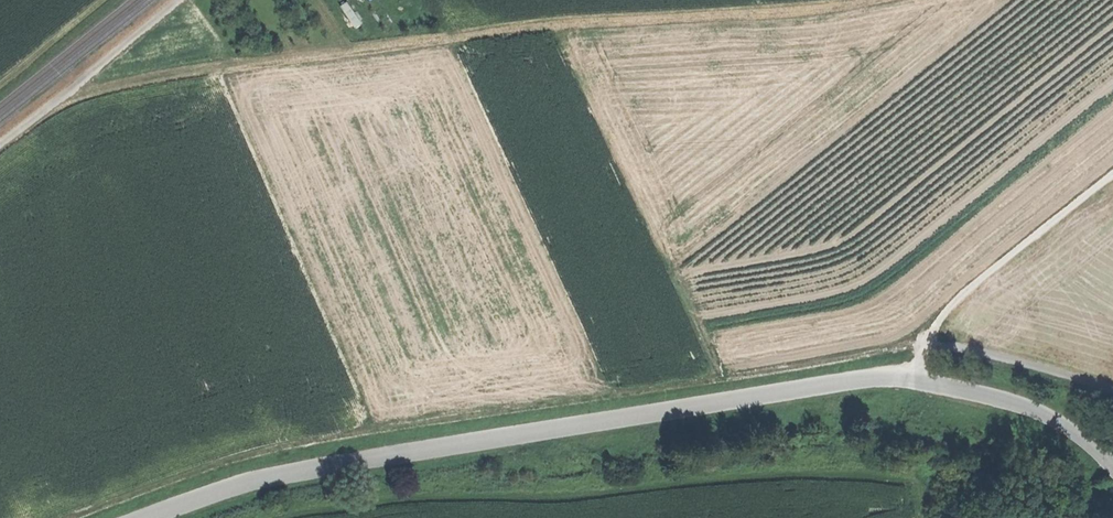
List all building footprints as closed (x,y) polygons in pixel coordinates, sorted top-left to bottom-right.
[(341,5),(356,26),(362,22),(347,1),(341,5)]
